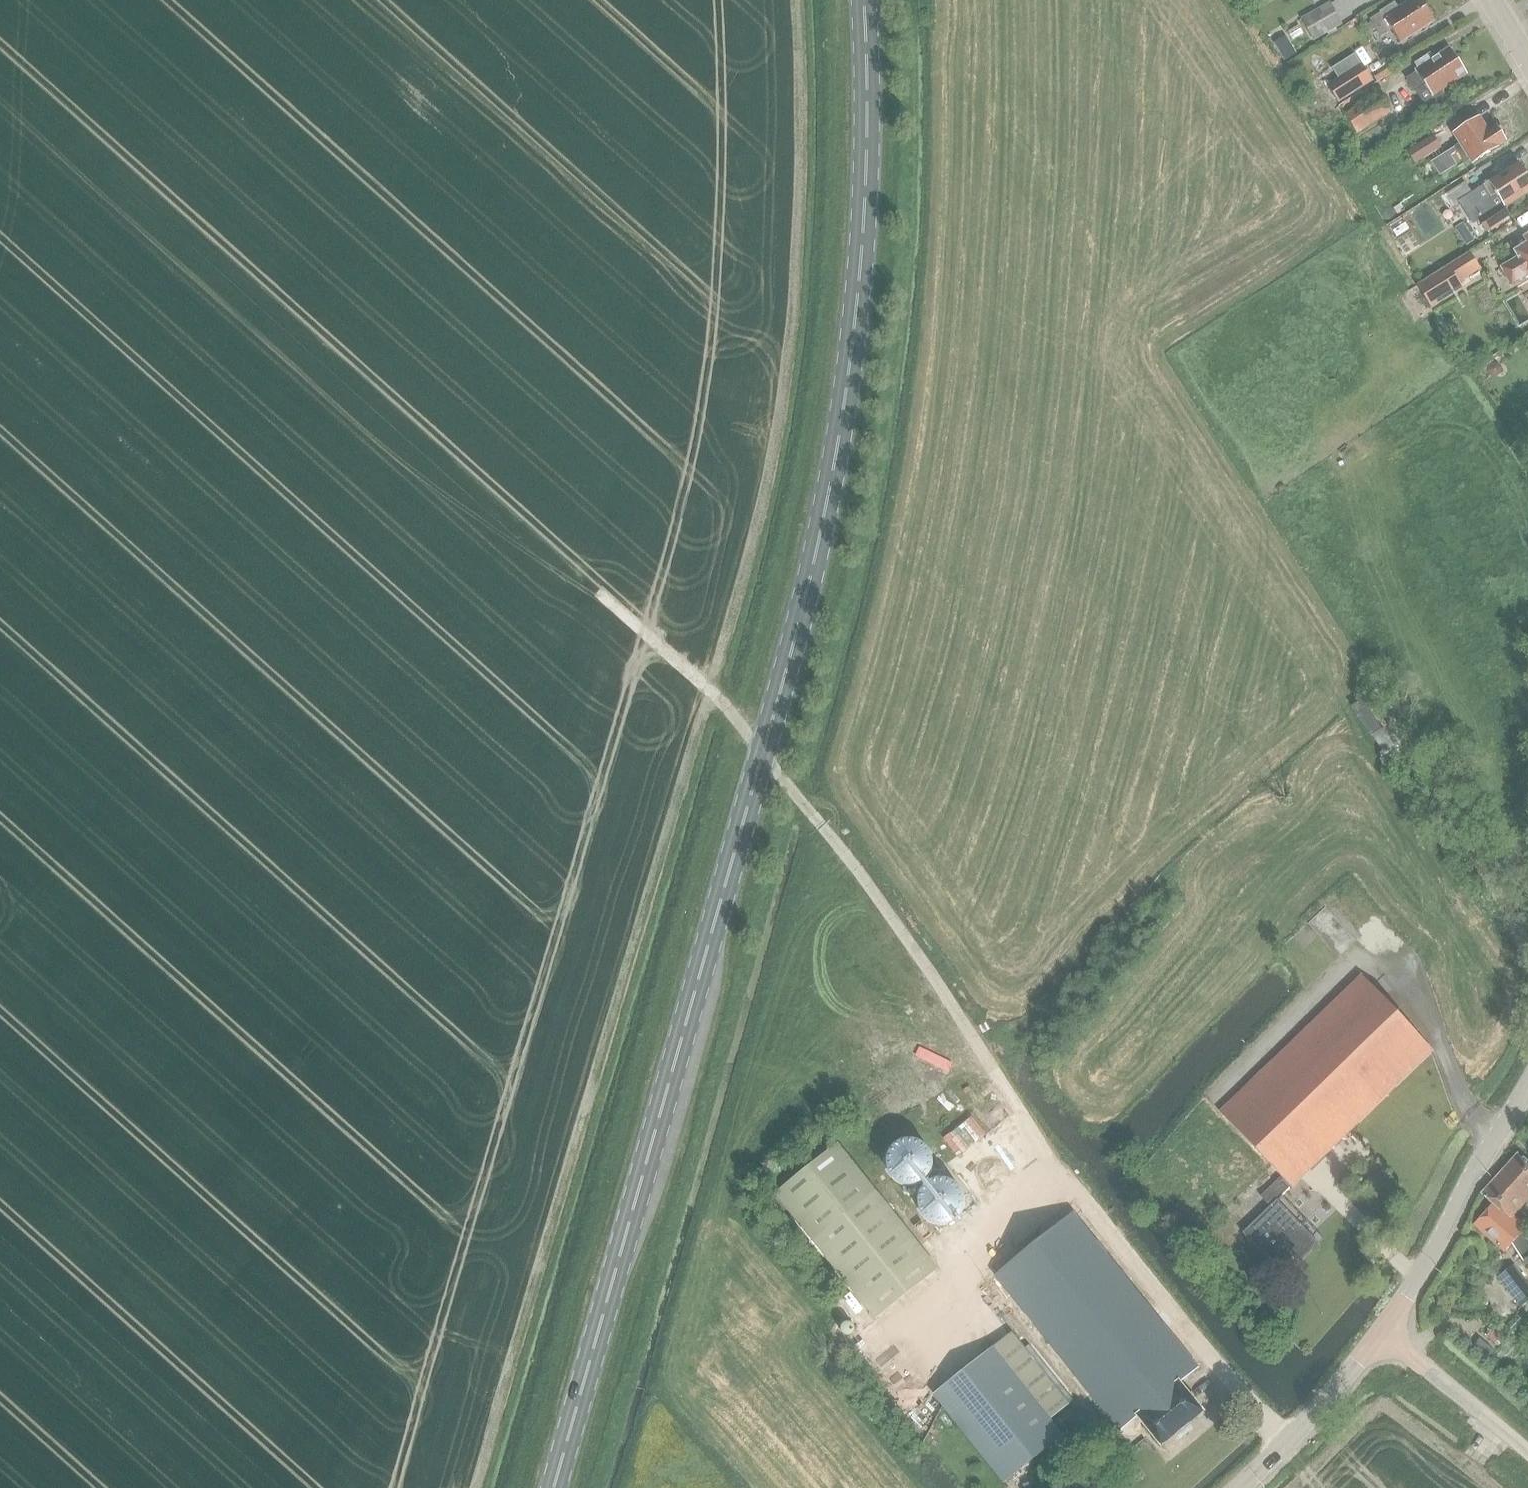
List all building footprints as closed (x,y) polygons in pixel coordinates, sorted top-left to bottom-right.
[(1434,21),(1421,0),(1411,0),(1398,8),(1395,3),(1380,12),(1381,13),(1370,20),(1378,31),(1388,24),(1400,43),(1434,21)] [(1303,17),(1316,39),(1344,23),(1331,1),(1303,17)] [(1297,53),(1286,36),(1273,43),(1284,61),(1297,53)] [(1443,89),(1466,73),(1450,49),(1433,60),(1430,55),(1416,64),(1420,69),(1416,71),(1417,72),(1406,78),(1415,92),(1416,92),(1423,103),(1439,106),(1449,99),(1443,89)] [(1328,84),(1339,102),(1374,81),(1362,63),(1362,64),(1355,53),(1333,68),(1339,78),(1328,84)] [(1372,85),(1338,106),(1356,134),(1390,113),(1372,85)] [(1501,128),(1498,129),(1496,126),(1489,131),(1480,117),(1453,133),(1460,144),(1431,162),(1440,175),(1457,165),(1451,155),(1458,151),(1467,166),(1499,146),(1498,146),(1506,141),(1504,138),(1506,136),(1501,128)] [(1429,127),(1410,139),(1421,156),(1440,145),(1429,127)] [(1527,193),(1527,176),(1520,162),(1484,185),(1491,197),(1496,194),(1503,204),(1479,220),(1486,231),(1510,215),(1505,207),(1527,193)] [(1466,181),(1448,193),(1455,204),(1474,193),(1466,181)] [(1515,251),(1519,257),(1501,267),(1512,285),(1527,275),(1527,243),(1515,251)] [(1474,249),(1421,283),(1435,306),(1466,286),(1463,280),(1485,267),(1474,249)] [(1484,348),(1477,354),(1481,360),(1489,354),(1484,348)] [(1371,736),(1382,729),(1362,699),(1351,706),(1371,736)] [(1243,1233),(1250,1240),(1285,1276),(1319,1243),(1278,1201),(1433,1051),(1361,976),(1220,1112),(1282,1176),(1261,1196),(1270,1206),(1243,1233)] [(886,1160),(887,1168),(891,1176),(898,1181),(905,1184),(906,1184),(915,1183),(923,1179),(929,1172),(932,1164),(931,1155),(927,1147),(920,1141),(912,1138),(903,1139),(895,1143),(889,1150),(886,1159),(886,1160)] [(1035,1158),(1035,1139),(1025,1139),(1025,1158),(1035,1158)] [(838,1143),(774,1194),(875,1320),(939,1269),(839,1143),(838,1143)] [(1514,1215),(1527,1199),(1527,1163),(1518,1154),(1482,1193),(1494,1204),(1510,1219),(1514,1215)] [(923,1215),(930,1221),(938,1224),(947,1223),(955,1219),(961,1212),(964,1204),(963,1200),(963,1195),(959,1187),(952,1181),(943,1178),(934,1179),(926,1183),(921,1190),(918,1198),(918,1200),(919,1207),(923,1215)] [(1514,1215),(1510,1219),(1494,1204),(1475,1226),(1504,1252),(1512,1244),(1523,1261),(1527,1256),(1527,1241),(1522,1232),(1527,1226),(1514,1215)] [(1074,1215),(992,1282),(1016,1313),(1023,1308),(1035,1322),(1028,1328),(1035,1337),(1042,1331),(1094,1397),(1103,1408),(1110,1416),(1114,1413),(1124,1426),(1138,1416),(1161,1446),(1204,1412),(1189,1393),(1198,1386),(1198,1382),(1190,1373),(1191,1373),(1163,1337),(1168,1333),(1074,1215)] [(1497,1278),(1520,1308),(1527,1302),(1527,1284),(1513,1265),(1497,1278)] [(1495,1326),(1486,1336),(1495,1344),(1504,1334),(1495,1326)] [(1020,1331),(940,1392),(1010,1483),(1072,1436),(1029,1380),(1036,1375),(1032,1370),(1043,1362),(1020,1331)]
